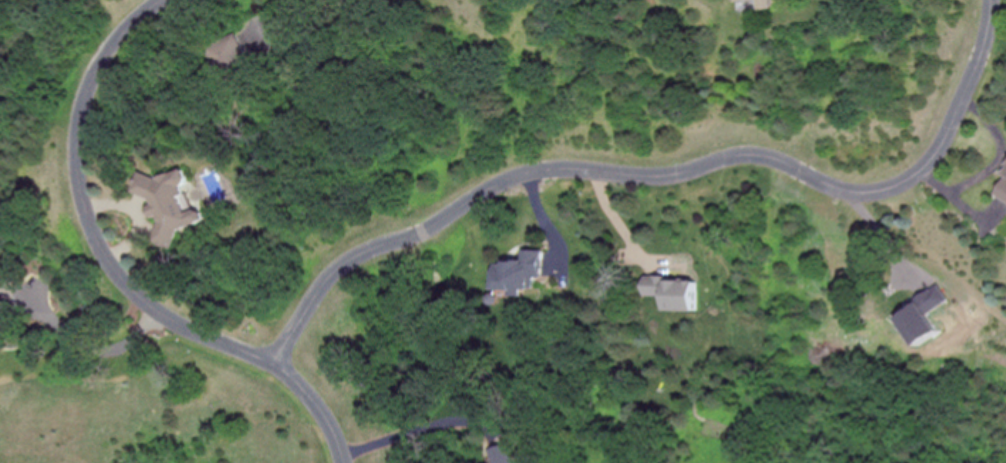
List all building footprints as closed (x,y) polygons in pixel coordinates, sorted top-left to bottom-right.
[(744,11),(779,7),(778,0),(742,0),(744,11)] [(158,241),(168,242),(179,239),(180,229),(207,221),(204,212),(194,211),(187,188),(189,175),(187,169),(161,177),(144,175),(140,176),(137,195),(152,197),(155,206),(153,217),(161,218),(158,241)] [(545,277),(545,250),(526,250),(526,262),(499,262),(499,290),(537,290),(537,277),(545,277)]
